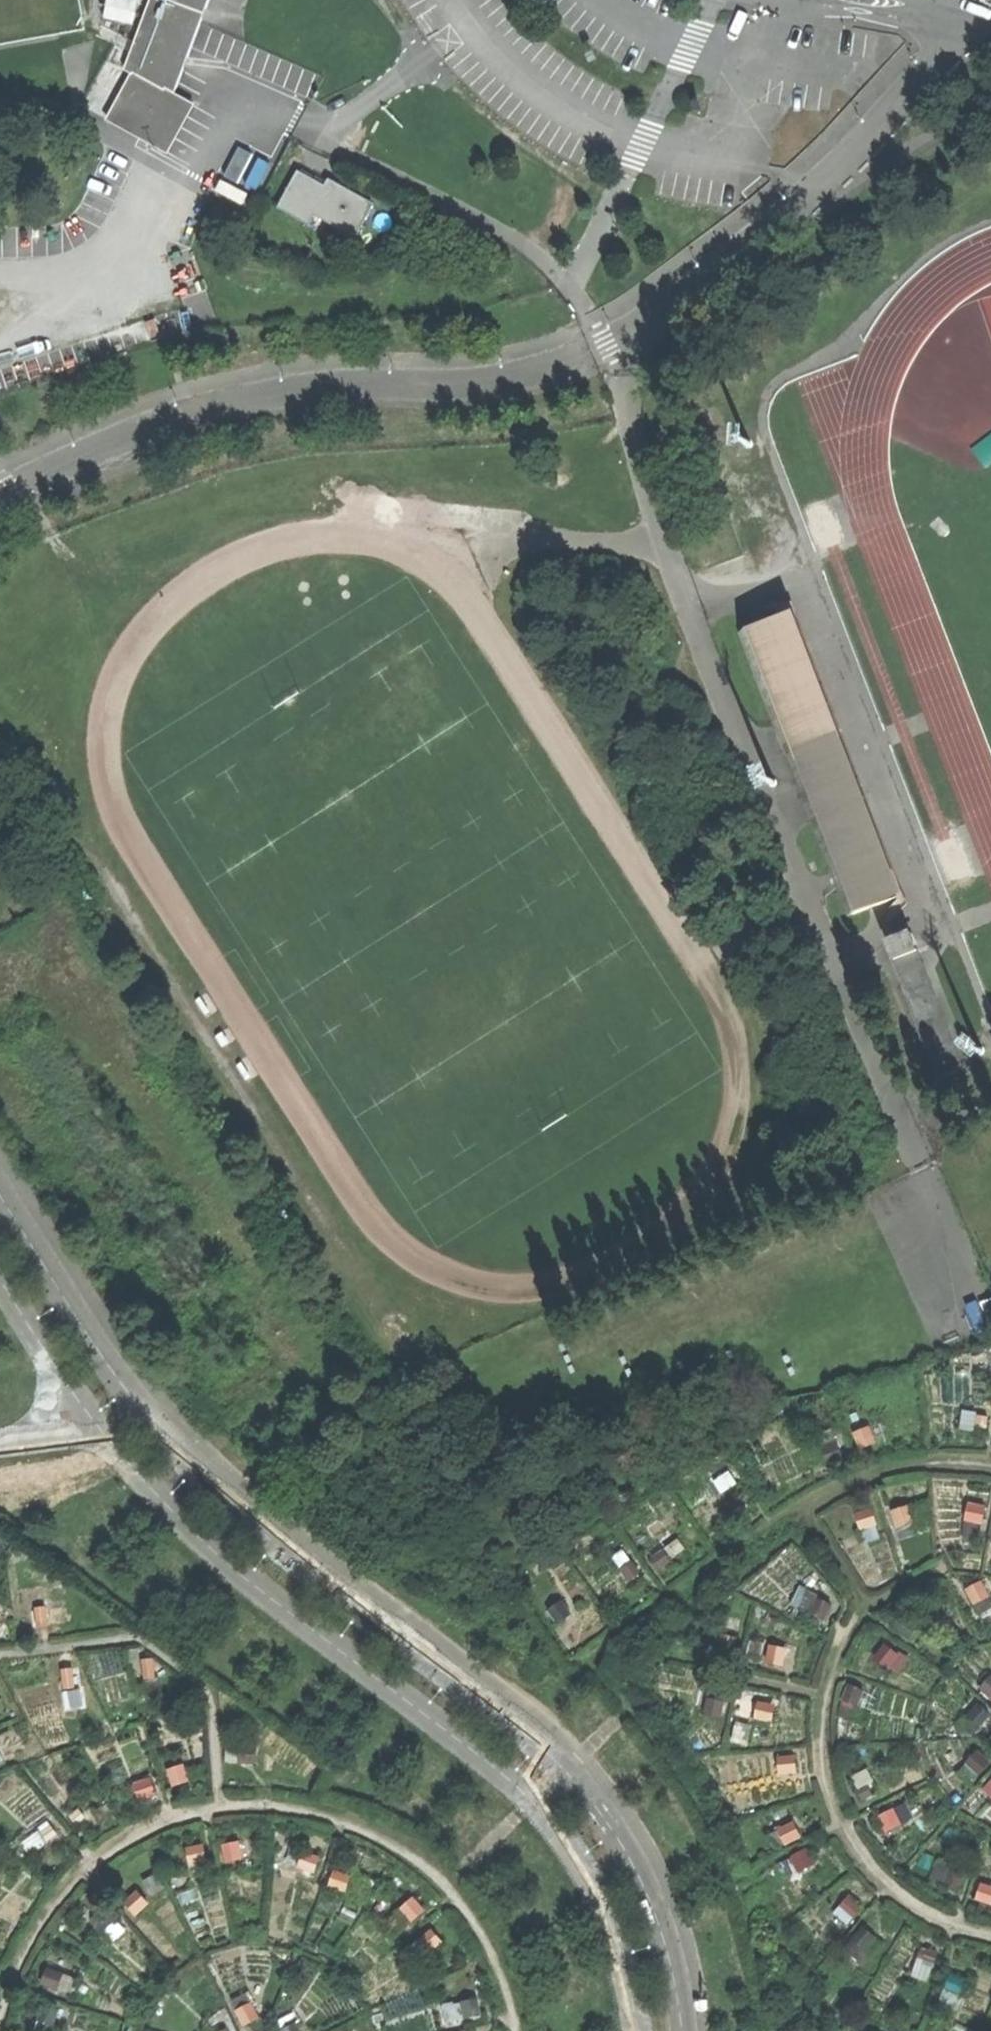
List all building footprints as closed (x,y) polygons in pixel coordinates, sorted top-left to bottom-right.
[(107,16),(141,22),(145,0),(110,0),(107,16)] [(171,149),(174,146),(197,102),(177,94),(174,101),(167,98),(204,0),(156,0),(130,71),(136,73),(111,124),(171,149)] [(237,146),(228,176),(261,186),(270,156),(237,146)] [(296,175),(277,211),(307,227),(312,217),(353,239),(370,206),(328,185),(324,190),(296,175)] [(739,632),(846,919),(896,901),(894,892),(902,890),(798,611),(739,632)] [(893,965),(938,1083),(959,1076),(908,937),(889,945),(896,963),(893,965)] [(804,1588),(796,1605),(829,1619),(837,1602),(804,1588)] [(418,1896),(393,1913),(402,1926),(427,1910),(418,1896)] [(420,1935),(426,1949),(442,1943),(436,1928),(420,1935)]
